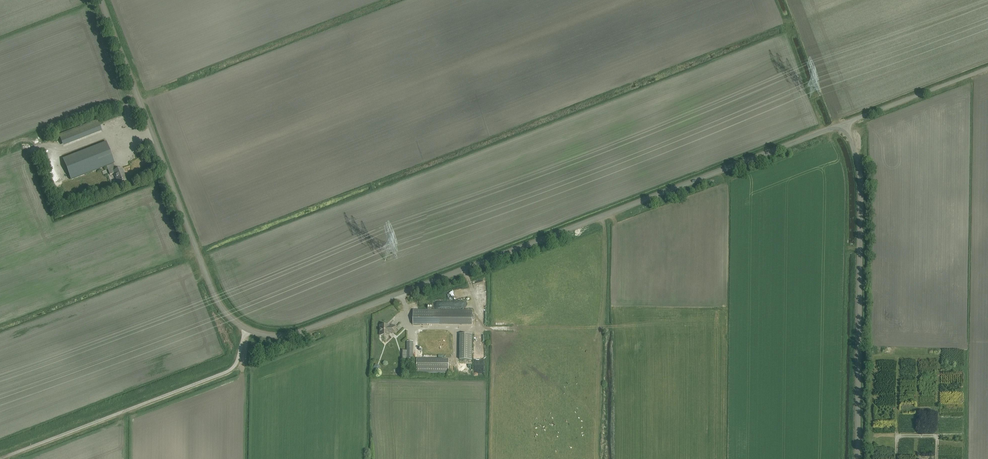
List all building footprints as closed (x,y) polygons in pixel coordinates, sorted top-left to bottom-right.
[(101,128),(97,120),(59,135),(62,143),(101,128)] [(114,163),(106,142),(64,159),(71,179),(106,166),(110,175),(113,173),(115,176),(118,183),(126,179),(122,168),(116,170),(113,163),(114,163)] [(473,311),(413,310),(413,325),(472,326),(473,311)] [(389,325),(380,325),(380,335),(389,335),(389,333),(396,333),(396,326),(389,326),(389,325)] [(472,334),(460,334),(460,360),(472,360),(472,334)] [(413,341),(407,341),(407,350),(402,350),(402,359),(413,359),(413,341)] [(449,361),(417,360),(417,374),(449,374),(449,361)]
